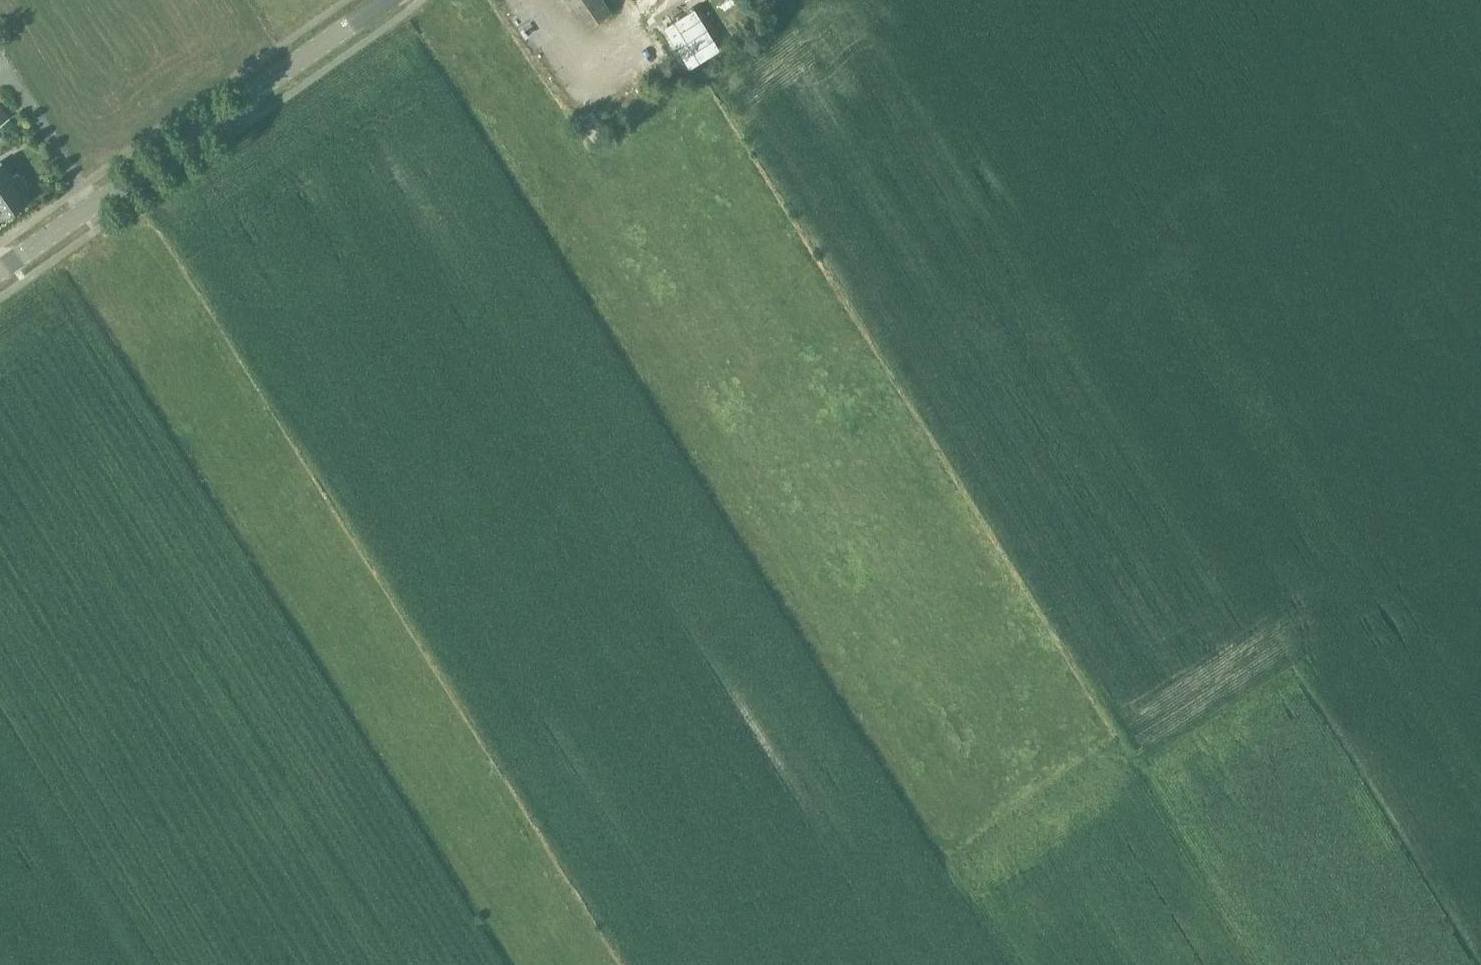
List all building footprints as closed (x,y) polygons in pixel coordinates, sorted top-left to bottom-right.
[(602,0),(566,0),(571,8),(586,28),(610,12),(602,0)] [(714,4),(735,3),(744,20),(755,15),(747,0),(713,0),(714,4)] [(10,118),(0,103),(0,125),(10,118)] [(13,178),(2,162),(0,163),(0,220),(2,219),(28,201),(24,194),(28,190),(28,186),(20,175),(17,174),(13,178)]
